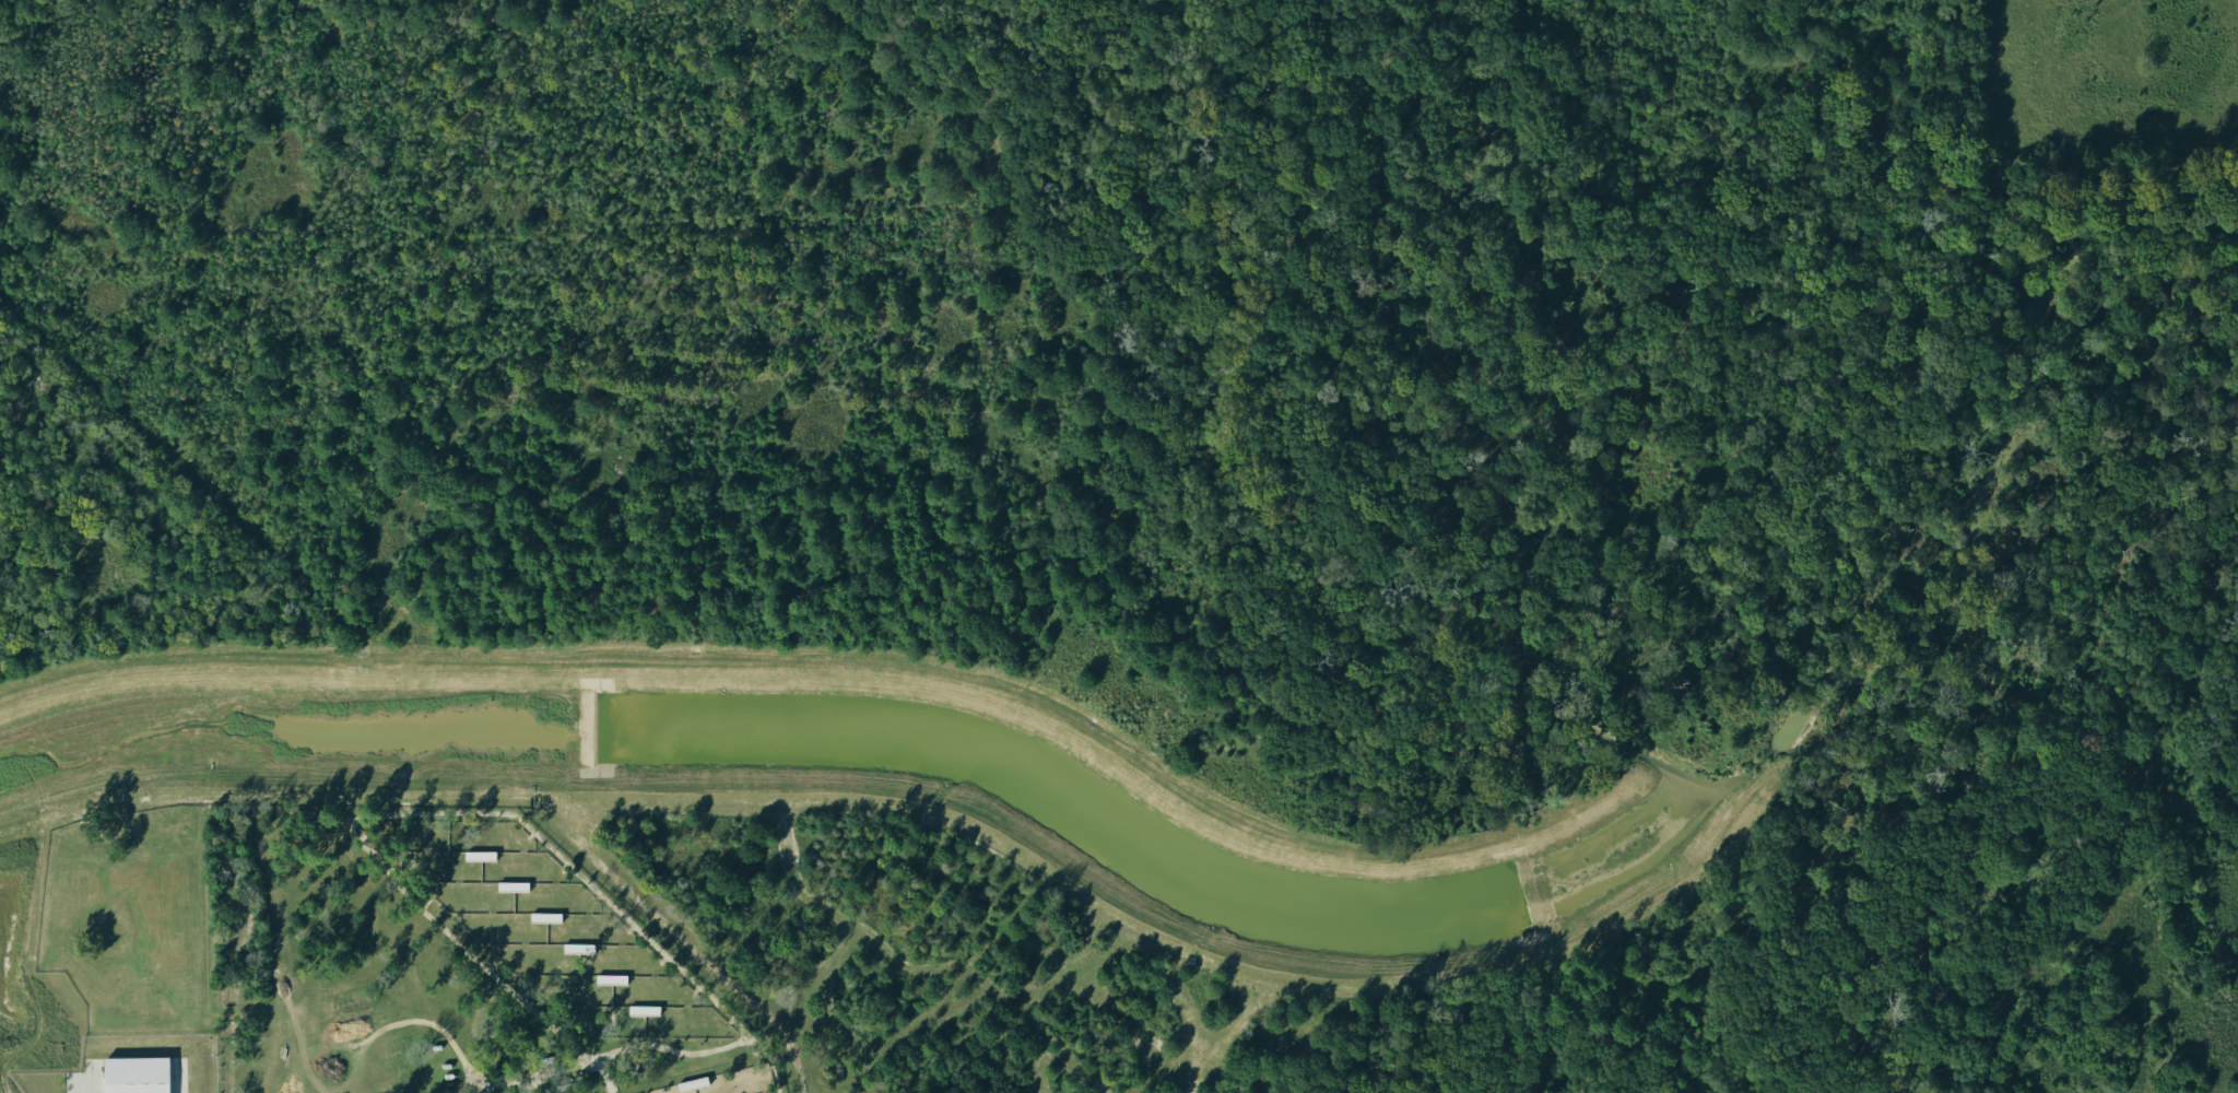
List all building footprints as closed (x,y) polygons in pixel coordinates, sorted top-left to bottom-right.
[(495,850),(463,850),(463,859),(495,859),(495,850)] [(528,882),(496,881),(496,890),(528,890),(528,882)] [(561,913),(529,913),(529,921),(561,921),(561,913)] [(592,942),(562,942),(562,952),(592,952),(592,942)] [(626,974),(594,974),(594,983),(626,983),(626,974)] [(659,1004),(627,1004),(627,1013),(659,1013),(659,1004)] [(103,1092),(168,1092),(168,1056),(103,1057),(103,1092)] [(707,1076),(678,1082),(680,1092),(709,1084),(707,1076)]
